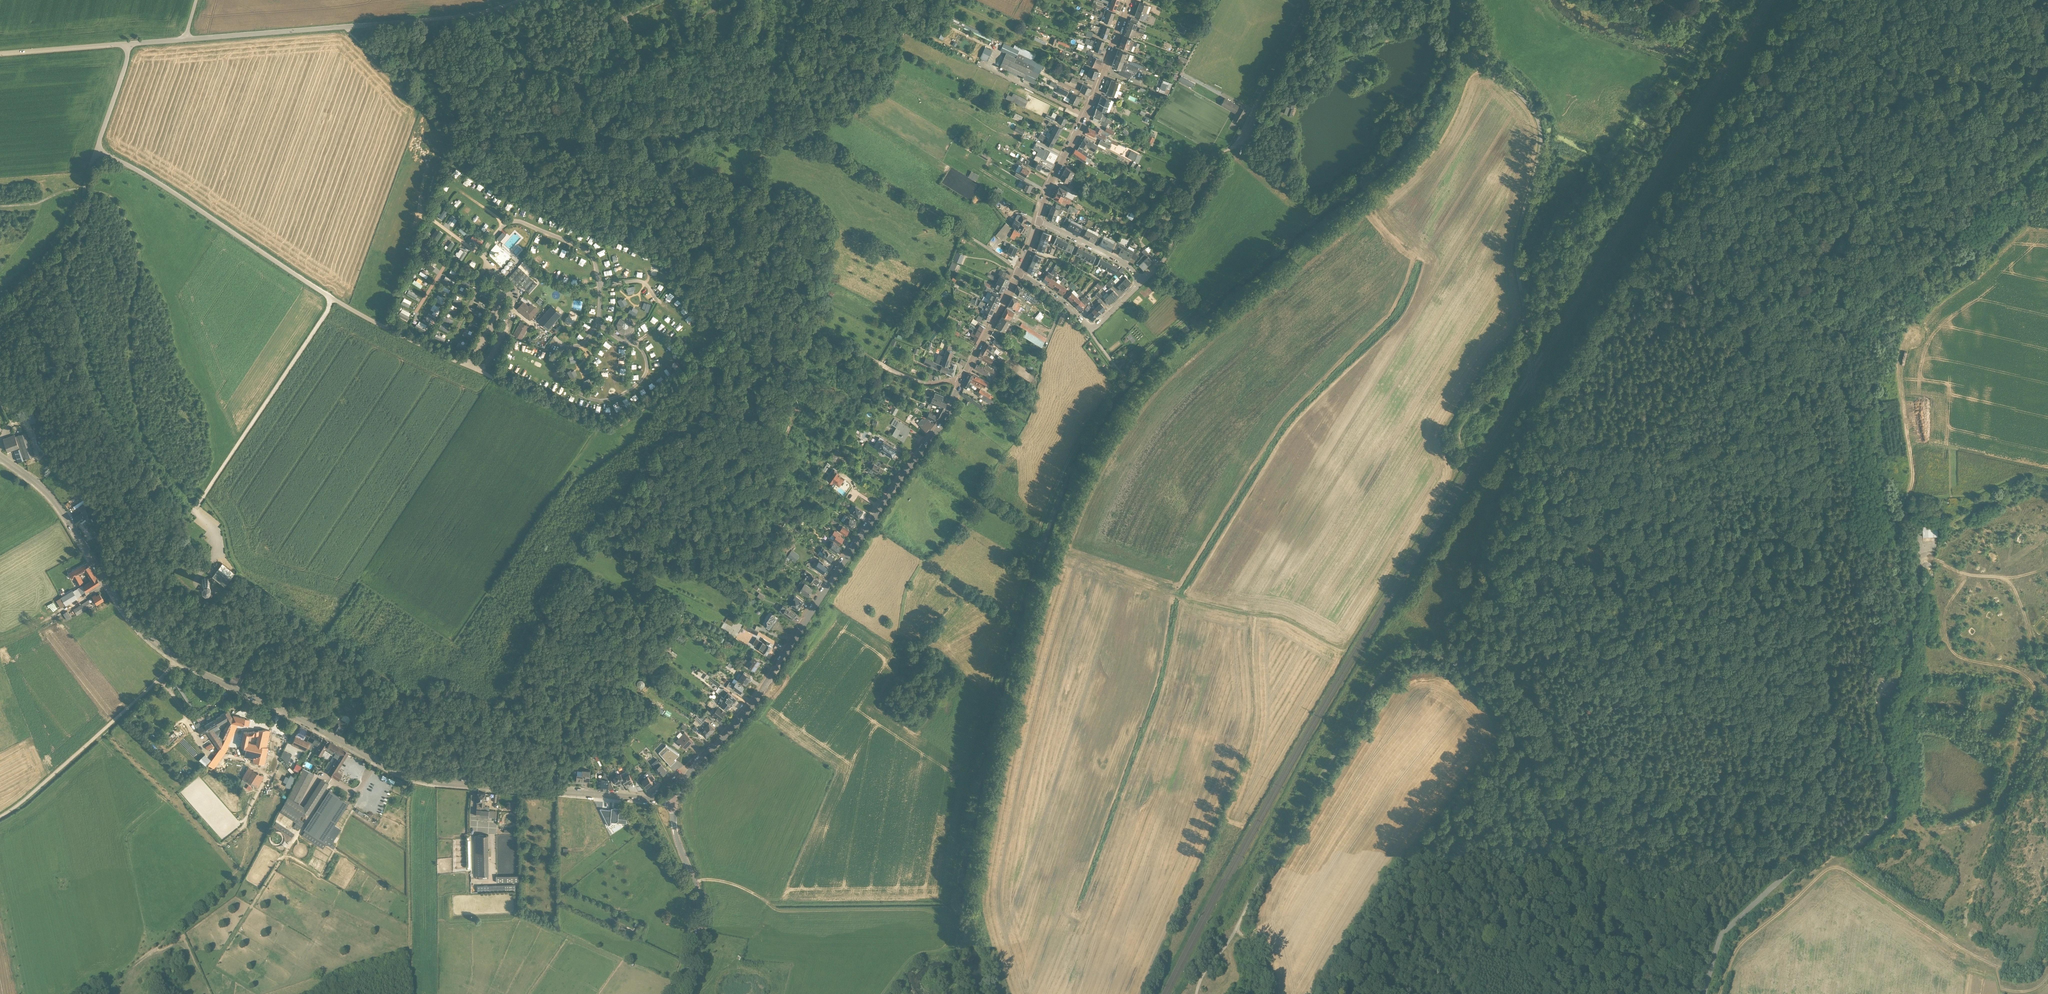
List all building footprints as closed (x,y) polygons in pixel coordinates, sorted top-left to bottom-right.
[(1101,1),(1107,3),(1106,6),(1115,10),(1117,4),(1111,2),(1108,1),(1105,0),(1101,0),(1101,1)] [(1137,9),(1145,12),(1148,5),(1139,2),(1137,9)] [(1143,19),(1145,12),(1137,9),(1134,16),(1143,19)] [(1100,14),(1112,19),(1114,13),(1107,11),(1105,10),(1104,13),(1100,11),(1100,14)] [(1112,19),(1100,14),(1095,12),(1094,15),(1099,16),(1102,18),(1101,21),(1110,24),(1112,19)] [(1999,22),(1995,12),(1988,16),(1993,25),(1999,22)] [(1128,20),(1126,27),(1135,30),(1137,23),(1138,20),(1131,18),(1130,20),(1128,20)] [(1092,27),(1108,33),(1110,28),(1103,25),(1101,25),(1100,27),(1099,26),(1099,27),(1091,24),(1090,27),(1092,27)] [(943,39),(947,28),(942,26),(938,37),(943,39)] [(1082,27),(1080,31),(1087,33),(1086,33),(1092,35),(1093,32),(1087,30),(1087,31),(1083,30),(1084,28),(1082,27)] [(1092,27),(1091,30),(1098,33),(1097,35),(1106,38),(1108,33),(1092,27)] [(1142,37),(1143,33),(1138,31),(1135,30),(1126,27),(1123,33),(1132,37),(1133,34),(1142,37)] [(1121,40),(1121,41),(1133,45),(1135,46),(1136,46),(1137,42),(1131,40),(1131,39),(1123,36),(1121,40)] [(1085,41),(1102,47),(1104,42),(1098,39),(1098,40),(1095,39),(1094,42),(1086,39),(1085,41)] [(1085,41),(1084,43),(1087,44),(1086,47),(1088,48),(1089,48),(1091,49),(1100,53),(1102,47),(1085,41)] [(1121,41),(1119,46),(1130,51),(1133,45),(1121,41)] [(1003,43),(1000,51),(1007,54),(1015,58),(1013,62),(1010,60),(1005,58),(1001,66),(1006,68),(1005,71),(1009,73),(1009,72),(1010,70),(1022,76),(1024,77),(1023,79),(1032,83),(1034,84),(1035,82),(1039,74),(1043,65),(1036,61),(1033,60),(1019,53),(1020,51),(1013,48),(1003,43)] [(986,48),(981,59),(987,61),(992,51),(986,48)] [(1118,50),(1115,58),(1138,67),(1145,70),(1146,69),(1149,71),(1149,69),(1146,68),(1146,67),(1131,61),(1133,56),(1130,54),(1118,50)] [(615,67),(632,60),(630,55),(613,63),(615,67)] [(1101,64),(1103,61),(1090,55),(1086,63),(1097,69),(1100,64),(1101,64)] [(1112,64),(1112,66),(1119,69),(1118,74),(1129,78),(1131,74),(1132,70),(1136,72),(1138,67),(1115,58),(1112,64)] [(1084,64),(1082,67),(1088,70),(1087,73),(1085,72),(1083,78),(1088,80),(1090,76),(1095,78),(1098,71),(1090,67),(1084,64)] [(1065,81),(1064,83),(1079,90),(1088,95),(1092,88),(1082,84),(1083,81),(1078,79),(1073,77),(1072,76),(1072,77),(1068,76),(1067,77),(1071,79),(1070,81),(1069,82),(1065,81)] [(1192,88),(1194,83),(1181,76),(1178,81),(1192,88)] [(1108,86),(1119,90),(1121,84),(1121,83),(1118,82),(1110,79),(1111,80),(1108,86)] [(1159,91),(1167,95),(1171,84),(1163,80),(1159,91)] [(1105,93),(1113,96),(1114,95),(1117,96),(1119,90),(1108,86),(1106,93),(1105,93)] [(1072,94),(1070,93),(1071,92),(1064,89),(1061,94),(1061,95),(1064,97),(1063,99),(1068,102),(1069,101),(1076,105),(1080,97),(1072,93),(1072,94)] [(1026,99),(1024,102),(1012,96),(1007,94),(1005,99),(1022,106),(1022,107),(1024,108),(1026,103),(1028,100),(1026,99)] [(1101,95),(1097,107),(1106,112),(1111,100),(1101,95)] [(1225,98),(1221,105),(1235,112),(1239,106),(1225,98)] [(1291,116),(1294,109),(1288,107),(1287,106),(1285,113),(1291,116)] [(1239,122),(1246,110),(1240,107),(1234,119),(1236,120),(1239,122)] [(1096,108),(1093,117),(1094,117),(1100,120),(1099,123),(1106,127),(1109,128),(1114,131),(1114,130),(1115,129),(1110,127),(1112,121),(1109,119),(1106,118),(1107,115),(1106,114),(1102,113),(1103,111),(1100,110),(1098,109),(1096,108)] [(1055,118),(1046,114),(1044,118),(1053,122),(1054,120),(1064,125),(1067,119),(1060,115),(1059,116),(1057,114),(1055,118)] [(1049,121),(1047,124),(1050,126),(1049,128),(1049,129),(1059,134),(1061,130),(1062,128),(1049,121)] [(1016,126),(1014,130),(1021,134),(1022,134),(1024,130),(1016,126)] [(1100,134),(1103,129),(1096,126),(1094,130),(1088,127),(1085,132),(1094,136),(1095,137),(1097,133),(1100,134)] [(1045,127),(1044,130),(1048,132),(1045,136),(1055,141),(1059,134),(1049,129),(1046,127),(1045,127)] [(1097,133),(1095,137),(1103,140),(1105,141),(1105,142),(1108,143),(1109,139),(1106,138),(1107,137),(1107,136),(1106,136),(1104,135),(1106,132),(1108,133),(1111,134),(1112,135),(1112,134),(1114,131),(1109,128),(1106,127),(1105,130),(1103,129),(1100,134),(1097,133)] [(1041,133),(1038,138),(1043,141),(1042,142),(1052,147),(1052,146),(1053,145),(1055,141),(1045,136),(1041,133)] [(1149,136),(1146,143),(1151,145),(1154,138),(1154,137),(1155,135),(1153,134),(1151,134),(1150,136),(1149,136)] [(1079,146),(1077,150),(1080,152),(1089,158),(1092,155),(1087,152),(1084,150),(1085,149),(1087,147),(1088,148),(1091,142),(1092,140),(1085,137),(1084,138),(1079,146)] [(1109,148),(1110,144),(1108,143),(1100,139),(1098,143),(1109,148)] [(1088,148),(1089,149),(1094,151),(1096,148),(1101,151),(1104,152),(1106,150),(1104,149),(1098,145),(1097,145),(1093,143),(1094,141),(1092,140),(1091,142),(1088,148)] [(1006,147),(1004,146),(1004,148),(1002,147),(1003,146),(1002,145),(1001,146),(1000,145),(1000,144),(999,144),(998,145),(996,148),(1009,155),(1009,154),(1012,156),(1014,153),(1011,152),(1009,151),(1010,150),(1007,148),(1006,149),(1005,149),(1006,147)] [(1035,145),(1033,149),(1038,152),(1036,155),(1034,159),(1033,159),(1042,165),(1042,164),(1039,162),(1041,158),(1045,160),(1049,152),(1044,149),(1043,149),(1042,149),(1035,145)] [(975,148),(974,151),(988,159),(989,157),(975,148)] [(1075,149),(1072,154),(1083,161),(1084,160),(1089,163),(1093,165),(1095,162),(1089,158),(1080,152),(1077,150),(1075,149)] [(1131,150),(1127,158),(1134,161),(1138,163),(1141,155),(1139,154),(1138,154),(1131,150)] [(1042,165),(1033,159),(1031,163),(1029,162),(1030,161),(1024,158),(1022,162),(1029,166),(1030,165),(1039,170),(1042,165)] [(1027,176),(1028,174),(1027,174),(1029,171),(1022,167),(1018,173),(1025,177),(1026,176),(1027,176)] [(1062,173),(1071,178),(1074,171),(1065,167),(1062,173)] [(971,171),(968,177),(976,181),(979,176),(971,171)] [(1071,178),(1062,173),(1059,178),(1067,182),(1070,183),(1072,179),(1071,178)] [(1032,185),(1025,182),(1024,185),(1023,184),(1021,188),(1022,188),(1022,189),(1029,192),(1030,191),(1031,189),(1032,185)] [(1059,186),(1056,192),(1064,196),(1067,190),(1059,186)] [(997,188),(997,189),(995,188),(993,192),(1000,196),(1000,195),(1003,191),(997,188)] [(489,198),(493,191),(489,189),(484,195),(489,198)] [(1068,204),(1071,199),(1066,197),(1064,196),(1056,192),(1053,198),(1061,202),(1062,203),(1064,200),(1065,201),(1065,202),(1068,204)] [(458,197),(454,203),(458,206),(462,200),(458,197)] [(509,199),(506,205),(510,207),(514,201),(509,199)] [(1051,206),(1049,212),(1057,215),(1059,209),(1051,206)] [(444,208),(441,212),(439,211),(436,215),(443,219),(448,210),(444,208)] [(1132,219),(1135,212),(1130,209),(1126,216),(1132,219)] [(1049,212),(1047,218),(1055,221),(1057,215),(1049,212)] [(1015,218),(1012,224),(1015,228),(1017,229),(1022,232),(1023,233),(1027,227),(1023,225),(1028,218),(1022,214),(1018,220),(1015,218)] [(446,222),(452,226),(458,219),(452,215),(446,222)] [(1076,223),(1076,222),(1068,218),(1065,225),(1068,226),(1066,228),(1072,231),(1076,223)] [(1081,233),(1084,226),(1076,222),(1076,223),(1072,231),(1077,234),(1079,232),(1081,233)] [(1003,226),(996,235),(1001,240),(1009,230),(1008,226),(1006,223),(1003,226)] [(1084,226),(1081,233),(1084,234),(1083,236),(1088,239),(1092,232),(1093,230),(1087,228),(1084,226)] [(437,229),(435,233),(436,234),(433,239),(438,241),(443,233),(437,229)] [(1092,232),(1088,239),(1094,242),(1095,240),(1097,241),(1101,235),(1098,233),(1093,230),(1092,232)] [(1043,231),(1041,237),(1047,239),(1049,233),(1043,231)] [(503,232),(497,239),(500,242),(506,235),(503,232)] [(481,244),(483,240),(473,234),(470,238),(481,244)] [(1104,247),(1109,238),(1104,235),(1103,236),(1101,235),(1097,241),(1100,242),(1099,244),(1104,247)] [(1041,237),(1039,243),(1045,245),(1047,239),(1041,237)] [(1056,237),(1053,243),(1059,246),(1062,239),(1056,237)] [(1109,238),(1104,247),(1110,250),(1111,248),(1114,249),(1117,242),(1114,241),(1115,241),(1109,238)] [(1062,239),(1059,246),(1065,249),(1068,242),(1062,239)] [(450,240),(444,247),(449,251),(455,244),(450,240)] [(424,259),(425,258),(433,251),(424,242),(416,251),(424,259)] [(1068,242),(1065,249),(1071,252),(1074,245),(1068,242)] [(1117,242),(1114,248),(1119,251),(1117,254),(1123,257),(1126,251),(1128,248),(1121,244),(1117,242)] [(1043,252),(1045,245),(1039,243),(1037,250),(1043,252)] [(1014,255),(1017,248),(1010,245),(1007,252),(1014,255)] [(1078,247),(1075,254),(1080,256),(1083,250),(1078,247)] [(1126,251),(1123,257),(1129,259),(1130,257),(1133,258),(1135,254),(1136,252),(1137,250),(1134,249),(1133,251),(1128,248),(1126,251)] [(458,258),(463,260),(466,251),(459,249),(456,255),(459,256),(458,258)] [(1145,263),(1147,265),(1152,261),(1146,255),(1148,253),(1144,249),(1141,251),(1144,254),(1140,257),(1141,258),(1143,260),(1145,263)] [(1086,259),(1089,253),(1083,250),(1080,256),(1086,259)] [(1035,253),(1033,259),(1039,262),(1041,256),(1035,253)] [(1089,253),(1086,259),(1092,262),(1096,256),(1089,253)] [(955,255),(953,261),(961,264),(963,258),(955,255)] [(475,268),(478,262),(469,257),(465,263),(475,268)] [(1143,269),(1147,265),(1145,263),(1143,260),(1141,258),(1140,257),(1141,258),(1138,261),(1140,263),(1138,264),(1143,269)] [(1099,258),(1096,264),(1102,267),(1105,261),(1099,258)] [(1033,259),(1030,265),(1036,268),(1039,262),(1033,259)] [(428,261),(424,264),(432,271),(435,267),(428,261)] [(1105,261),(1102,267),(1108,270),(1111,264),(1105,261)] [(1115,273),(1118,270),(1116,269),(1117,267),(1111,264),(1108,270),(1115,273)] [(1030,265),(1027,271),(1033,274),(1034,272),(1037,273),(1039,269),(1036,268),(1030,265)] [(651,266),(650,274),(657,275),(659,267),(651,266)] [(512,274),(508,279),(519,289),(520,289),(522,286),(530,293),(537,285),(537,284),(529,278),(518,268),(512,274)] [(1048,272),(1042,280),(1047,283),(1053,275),(1055,272),(1056,270),(1054,268),(1050,273),(1048,272)] [(451,269),(448,275),(455,278),(458,273),(451,269)] [(426,278),(428,275),(420,270),(418,273),(426,278)] [(988,273),(986,276),(997,281),(1006,285),(1009,279),(1004,277),(1006,273),(1005,272),(1000,270),(997,277),(988,273)] [(1053,275),(1047,283),(1053,287),(1056,281),(1054,279),(1056,277),(1055,277),(1057,273),(1055,272),(1053,275)] [(1120,279),(1122,281),(1126,286),(1131,282),(1126,277),(1124,275),(1120,279)] [(926,281),(923,286),(926,288),(930,283),(931,281),(931,282),(933,279),(937,282),(938,281),(930,276),(927,280),(926,281)] [(464,277),(461,283),(469,286),(472,281),(464,277)] [(1056,281),(1053,287),(1058,290),(1065,279),(1063,277),(1061,280),(1061,281),(1059,283),(1056,281)] [(414,279),(412,283),(421,288),(423,285),(414,279)] [(1065,279),(1058,290),(1063,294),(1067,288),(1063,286),(1067,280),(1065,279)] [(1120,279),(1115,283),(1117,286),(1122,290),(1126,286),(1122,281),(1120,279)] [(997,281),(994,287),(1002,292),(1006,285),(997,281)] [(1017,285),(1014,292),(1029,301),(1031,302),(1033,299),(1028,296),(1030,292),(1028,291),(1027,291),(1023,289),(1019,287),(1017,285)] [(466,292),(465,291),(466,288),(459,286),(457,292),(465,295),(466,292)] [(1109,290),(1106,292),(1108,294),(1113,299),(1118,295),(1110,287),(1110,288),(1108,289),(1109,290)] [(409,288),(406,294),(415,298),(417,292),(409,288)] [(991,293),(989,298),(997,302),(1000,296),(992,292),(991,293)] [(1072,292),(1067,297),(1072,301),(1076,296),(1072,292)] [(442,304),(445,298),(437,294),(434,300),(442,304)] [(1098,301),(1094,305),(1096,307),(1101,312),(1105,307),(1100,303),(1102,301),(1100,298),(1096,294),(1094,296),(1097,299),(1097,300),(1098,301)] [(1109,303),(1113,299),(1108,294),(1104,299),(1109,303)] [(455,295),(452,301),(460,304),(463,298),(455,295)] [(1083,298),(1081,300),(1076,305),(1081,310),(1085,305),(1086,305),(1088,303),(1087,302),(1090,300),(1088,298),(1085,295),(1083,298)] [(1007,306),(1019,311),(1020,311),(1022,307),(1018,305),(1021,301),(1012,296),(1007,306)] [(1076,296),(1072,301),(1076,305),(1081,300),(1076,296)] [(994,309),(986,305),(984,304),(986,301),(977,297),(975,301),(974,303),(982,308),(984,310),(988,312),(992,314),(994,309)] [(988,301),(986,305),(994,309),(997,302),(989,298),(988,301)] [(432,304),(430,310),(439,313),(442,307),(432,304)] [(451,304),(448,310),(456,314),(459,307),(451,304)] [(524,304),(519,309),(529,319),(538,310),(531,304),(528,307),(524,304)] [(538,320),(548,330),(562,314),(552,305),(538,320)] [(1092,320),(1096,316),(1091,311),(1089,309),(1086,306),(1084,309),(1089,313),(1087,316),(1092,320)] [(1012,321),(1013,322),(1015,319),(1011,317),(1014,312),(1006,307),(1002,315),(1002,316),(1003,316),(1007,318),(1009,319),(1010,320),(1012,321)] [(1101,312),(1096,307),(1091,311),(1096,316),(1101,312)] [(984,310),(982,316),(989,320),(992,314),(988,312),(984,310)] [(451,324),(453,319),(444,315),(442,319),(451,324)] [(978,330),(983,332),(985,327),(981,325),(982,324),(981,323),(983,318),(978,315),(976,320),(978,321),(976,325),(971,323),(970,325),(972,325),(978,329),(978,330)] [(1002,316),(1002,315),(996,325),(998,327),(997,329),(1001,331),(1002,329),(1005,331),(1011,321),(1013,322),(1012,321),(1010,320),(1009,319),(1007,318),(1003,316),(1002,316)] [(633,320),(627,316),(620,318),(616,324),(618,331),(624,334),(631,333),(634,326),(633,320)] [(414,327),(424,332),(426,328),(416,323),(414,327)] [(438,328),(448,332),(450,328),(440,323),(438,328)] [(522,338),(528,327),(521,323),(515,334),(522,338)] [(1026,330),(1044,341),(1047,337),(1022,323),(1021,324),(1020,326),(1026,330)] [(957,331),(960,325),(958,324),(957,326),(956,326),(953,331),(949,328),(947,326),(947,327),(945,326),(944,328),(945,329),(958,336),(959,334),(959,332),(957,331)] [(977,343),(983,332),(978,330),(978,329),(972,325),(970,328),(973,330),(973,331),(972,330),(970,335),(974,337),(974,339),(969,337),(969,338),(977,343)] [(463,331),(462,335),(470,338),(473,332),(469,330),(468,333),(463,331)] [(1042,348),(1044,341),(1026,330),(1023,336),(1042,348)] [(444,341),(446,334),(436,331),(434,338),(444,341)] [(1000,344),(995,339),(992,341),(1004,352),(1006,349),(1000,344)] [(987,348),(990,350),(993,352),(995,350),(996,348),(993,346),(986,342),(982,349),(986,351),(987,348)] [(945,349),(943,356),(950,358),(953,352),(950,351),(952,347),(945,344),(944,344),(943,348),(945,349)] [(970,353),(959,347),(956,352),(967,358),(970,353)] [(990,351),(990,350),(987,348),(986,351),(982,349),(980,351),(977,357),(981,359),(982,356),(984,353),(985,354),(986,355),(990,357),(992,353),(990,351)] [(993,358),(990,357),(986,355),(985,354),(984,353),(982,356),(981,359),(997,367),(999,367),(1000,365),(999,362),(994,359),(993,359),(993,358)] [(938,354),(935,362),(947,367),(949,363),(950,359),(950,358),(943,356),(938,354)] [(945,372),(947,367),(935,362),(926,358),(923,364),(930,367),(931,364),(936,365),(936,366),(935,368),(940,370),(940,371),(942,372),(942,371),(945,372)] [(955,365),(952,363),(951,364),(949,363),(947,367),(945,372),(952,374),(954,369),(955,365)] [(987,370),(985,369),(983,368),(976,364),(974,367),(986,374),(986,375),(993,380),(994,378),(995,377),(988,371),(987,370)] [(970,381),(972,374),(969,373),(963,384),(964,385),(963,388),(966,389),(967,387),(970,388),(972,384),(973,383),(970,381)] [(970,381),(973,383),(972,384),(979,388),(980,385),(984,387),(987,380),(972,374),(970,381)] [(980,389),(979,392),(983,394),(988,397),(989,397),(989,398),(991,399),(993,396),(991,394),(980,389)] [(925,395),(923,402),(928,404),(929,404),(929,402),(930,400),(930,398),(931,397),(934,398),(937,400),(941,401),(941,400),(942,400),(943,399),(942,398),(943,396),(931,391),(929,396),(925,395)] [(977,391),(976,394),(984,401),(991,405),(994,401),(991,399),(989,398),(989,397),(988,397),(983,394),(979,392),(977,391)] [(961,395),(966,398),(969,400),(971,402),(979,407),(981,409),(984,405),(981,404),(981,405),(974,399),(975,398),(973,397),(972,398),(968,396),(966,394),(963,393),(961,395)] [(924,406),(922,409),(925,410),(927,411),(929,412),(932,404),(939,407),(940,407),(937,412),(942,414),(945,408),(944,408),(947,403),(946,403),(941,401),(937,400),(934,398),(931,397),(930,398),(930,400),(929,402),(929,404),(928,404),(926,407),(924,406)] [(936,415),(929,412),(927,411),(925,410),(924,413),(928,414),(926,417),(933,421),(937,423),(942,414),(937,412),(936,415)] [(932,429),(937,423),(933,421),(926,417),(925,418),(925,419),(924,419),(923,418),(918,424),(921,426),(920,426),(924,430),(927,431),(930,428),(932,429)] [(894,418),(891,424),(896,427),(894,431),(898,433),(896,437),(903,441),(907,435),(906,434),(910,428),(908,427),(894,418)] [(34,456),(26,432),(17,435),(18,435),(15,436),(14,434),(2,439),(7,451),(14,449),(18,461),(34,456)] [(891,457),(896,449),(886,443),(887,442),(883,440),(879,437),(873,447),(877,449),(881,451),(881,452),(881,453),(882,454),(884,454),(885,453),(891,457)] [(837,450),(829,460),(830,461),(833,464),(841,453),(837,450)] [(881,464),(874,460),(873,462),(872,462),(868,468),(867,471),(872,474),(874,471),(876,473),(878,471),(881,473),(883,469),(879,467),(881,464)] [(838,472),(834,470),(833,471),(834,471),(827,480),(832,483),(833,482),(839,486),(843,478),(838,475),(839,473),(838,472)] [(77,511),(72,514),(74,517),(73,518),(76,523),(80,521),(85,518),(87,520),(90,518),(93,517),(91,514),(93,513),(87,503),(86,503),(80,507),(83,512),(79,514),(77,511)] [(854,505),(850,512),(858,517),(859,517),(863,520),(865,517),(864,516),(866,513),(862,510),(854,505)] [(1920,511),(1921,523),(1936,523),(1935,511),(1920,511)] [(845,514),(841,521),(843,522),(851,528),(852,528),(856,531),(858,528),(854,525),(854,524),(855,521),(852,520),(853,519),(850,517),(846,515),(845,514)] [(846,535),(847,533),(849,530),(839,524),(836,528),(839,530),(839,531),(845,535),(846,535)] [(833,539),(839,543),(845,547),(847,543),(846,543),(847,541),(843,538),(840,536),(841,534),(835,530),(832,534),(835,536),(833,539)] [(843,551),(842,551),(838,548),(840,546),(830,538),(826,544),(827,545),(836,552),(836,551),(837,552),(836,552),(840,555),(843,551)] [(831,558),(833,555),(831,553),(822,547),(818,553),(830,561),(829,562),(833,565),(836,561),(831,558)] [(792,550),(787,556),(793,560),(797,554),(792,550)] [(808,563),(806,565),(812,570),(814,567),(815,568),(822,573),(826,568),(830,570),(833,565),(826,561),(824,563),(819,560),(817,563),(814,567),(808,563)] [(85,564),(68,573),(71,579),(73,578),(77,585),(78,584),(81,583),(83,582),(80,576),(82,575),(81,574),(84,572),(90,581),(91,580),(92,581),(97,578),(96,577),(95,575),(87,563),(85,564)] [(231,578),(218,568),(212,576),(224,586),(231,578)] [(807,574),(804,578),(808,580),(813,582),(813,581),(816,583),(815,584),(819,586),(822,581),(819,579),(812,574),(810,576),(807,574)] [(83,585),(85,591),(86,591),(100,582),(97,578),(92,581),(91,580),(90,581),(83,585)] [(203,586),(207,586),(210,583),(209,580),(206,578),(203,578),(200,581),(201,584),(203,586)] [(809,596),(811,593),(810,592),(812,588),(804,583),(799,590),(800,590),(799,591),(805,595),(806,594),(809,596)] [(79,587),(77,588),(81,594),(85,591),(83,585),(79,587)] [(73,590),(68,593),(72,601),(77,598),(77,597),(73,591),(73,590)] [(92,602),(91,602),(94,606),(95,605),(96,604),(103,600),(99,594),(96,596),(96,594),(92,597),(94,601),(92,602)] [(792,599),(788,604),(790,606),(794,608),(794,609),(797,611),(799,607),(799,606),(800,605),(801,605),(803,601),(795,596),(794,595),(792,599)] [(82,604),(73,609),(76,615),(77,615),(89,608),(89,607),(91,605),(88,600),(82,604)] [(783,605),(780,610),(783,612),(791,618),(793,619),(797,614),(795,613),(786,607),(783,605)] [(67,620),(72,617),(67,611),(63,614),(67,620)] [(765,620),(764,622),(764,624),(766,626),(770,629),(771,630),(773,627),(773,625),(775,621),(777,621),(779,618),(778,618),(775,615),(774,613),(772,613),(770,612),(769,613),(768,614),(768,616),(766,616),(765,618),(765,620)] [(730,617),(726,623),(732,626),(735,620),(730,617)] [(756,635),(758,631),(747,626),(745,630),(756,635)] [(763,638),(761,641),(756,638),(752,644),(757,647),(757,648),(766,654),(771,646),(768,645),(770,642),(763,638)] [(748,660),(744,667),(748,670),(749,669),(753,671),(754,669),(756,666),(757,667),(759,664),(758,663),(760,660),(753,656),(750,660),(749,659),(748,660)] [(236,683),(239,675),(242,669),(236,667),(229,680),(236,683)] [(750,682),(752,678),(743,672),(742,674),(739,673),(736,678),(738,679),(746,684),(748,681),(750,682)] [(710,676),(708,679),(719,687),(720,684),(710,676)] [(729,681),(727,684),(729,686),(728,689),(735,693),(737,689),(740,691),(743,686),(739,683),(740,682),(734,678),(731,683),(729,681)] [(722,691),(719,694),(732,703),(738,707),(741,704),(734,699),(736,697),(728,691),(724,688),(722,691)] [(213,695),(217,699),(219,702),(225,697),(218,689),(213,694),(213,695)] [(717,699),(715,702),(717,703),(720,704),(720,703),(727,709),(728,708),(729,708),(730,707),(736,710),(738,707),(732,703),(719,694),(718,694),(716,696),(717,697),(717,698),(717,699)] [(717,703),(715,702),(711,699),(707,704),(712,708),(709,712),(707,710),(704,713),(715,721),(715,720),(724,727),(726,725),(719,720),(720,719),(721,719),(722,718),(722,717),(726,711),(716,704),(717,703)] [(220,715),(214,719),(218,725),(226,720),(228,722),(224,730),(223,729),(222,732),(219,738),(223,743),(225,738),(232,724),(230,724),(231,722),(232,719),(232,718),(227,710),(220,714),(220,715)] [(232,719),(231,722),(243,725),(245,718),(233,715),(232,718),(232,719)] [(697,716),(694,719),(695,720),(704,727),(706,728),(710,732),(715,727),(709,722),(705,719),(703,722),(699,719),(697,716)] [(338,718),(334,724),(337,726),(334,730),(334,731),(340,734),(344,727),(346,723),(341,719),(338,718)] [(212,729),(218,725),(214,719),(204,725),(208,731),(212,729)] [(695,721),(692,723),(695,725),(698,728),(700,731),(706,737),(710,732),(706,728),(704,727),(695,720),(695,721)] [(204,725),(198,729),(201,735),(207,732),(208,731),(204,725)] [(295,736),(291,744),(299,748),(300,748),(300,746),(307,749),(308,748),(311,743),(307,741),(304,740),(305,736),(303,735),(306,729),(300,726),(295,736)] [(184,733),(178,727),(164,742),(167,746),(177,736),(180,738),(184,733)] [(207,732),(219,749),(222,744),(223,743),(219,738),(212,729),(208,731),(207,732)] [(243,731),(240,746),(246,747),(244,757),(253,759),(253,762),(264,764),(266,757),(268,747),(266,747),(270,730),(269,730),(266,729),(259,730),(259,732),(258,735),(256,744),(250,743),(248,742),(248,739),(249,735),(254,735),(254,732),(254,731),(249,732),(243,731)] [(319,746),(324,738),(321,737),(312,732),(310,736),(315,738),(313,740),(311,743),(308,748),(311,749),(315,743),(317,744),(319,746)] [(684,732),(682,734),(679,738),(676,741),(685,750),(694,741),(684,732)] [(315,752),(321,756),(325,750),(334,756),(337,758),(329,770),(328,772),(327,773),(338,780),(342,774),(337,771),(349,752),(343,749),(339,747),(336,745),(334,744),(324,738),(319,746),(318,748),(315,752)] [(646,746),(642,750),(647,755),(651,751),(646,746)] [(659,753),(671,765),(676,760),(675,759),(679,755),(666,746),(659,753)] [(288,764),(292,755),(284,751),(281,757),(288,764)] [(657,759),(651,764),(653,767),(654,766),(661,775),(662,776),(668,772),(667,770),(658,761),(659,761),(657,759)] [(292,769),(297,772),(301,765),(295,763),(292,769)] [(262,775),(265,769),(253,764),(251,767),(247,765),(241,778),(259,786),(261,783),(265,785),(268,778),(262,775)] [(314,774),(302,768),(288,796),(279,812),(293,821),(295,822),(296,822),(293,827),(298,831),(301,826),(296,823),(301,815),(306,819),(328,784),(321,779),(303,807),(298,804),(314,774)] [(454,777),(455,778),(456,778),(457,778),(458,778),(461,778),(466,779),(468,779),(468,770),(462,770),(462,769),(455,769),(454,777)] [(590,770),(582,769),(582,770),(577,770),(577,773),(577,782),(585,782),(585,780),(589,780),(590,770)] [(642,776),(644,778),(642,780),(647,787),(653,782),(651,781),(654,778),(654,779),(655,778),(652,774),(653,773),(650,769),(642,776)] [(627,771),(621,774),(622,776),(624,782),(626,785),(630,783),(633,782),(629,773),(627,771)] [(602,779),(596,779),(597,783),(598,789),(601,789),(614,790),(614,789),(611,784),(609,783),(609,780),(608,780),(608,776),(606,773),(604,773),(604,775),(602,779)] [(624,782),(622,776),(621,773),(614,776),(613,775),(610,776),(613,783),(616,781),(618,785),(624,782)] [(289,774),(288,776),(284,775),(282,781),(285,782),(284,786),(290,788),(295,776),(289,774)] [(484,804),(485,793),(478,793),(477,801),(477,802),(477,803),(476,816),(489,817),(496,817),(497,811),(494,811),(489,810),(482,810),(482,804),(484,804)] [(614,809),(611,809),(600,809),(608,825),(611,824),(611,822),(611,821),(616,822),(618,821),(618,818),(627,819),(627,811),(619,810),(619,809),(614,808),(614,809)] [(291,838),(294,834),(275,822),(273,826),(291,838)] [(488,850),(475,851),(475,879),(478,879),(478,876),(481,876),(481,879),(487,879),(487,876),(488,876),(488,850)] [(625,931),(616,925),(614,929),(624,933),(624,932),(630,936),(632,934),(626,930),(625,931)]
